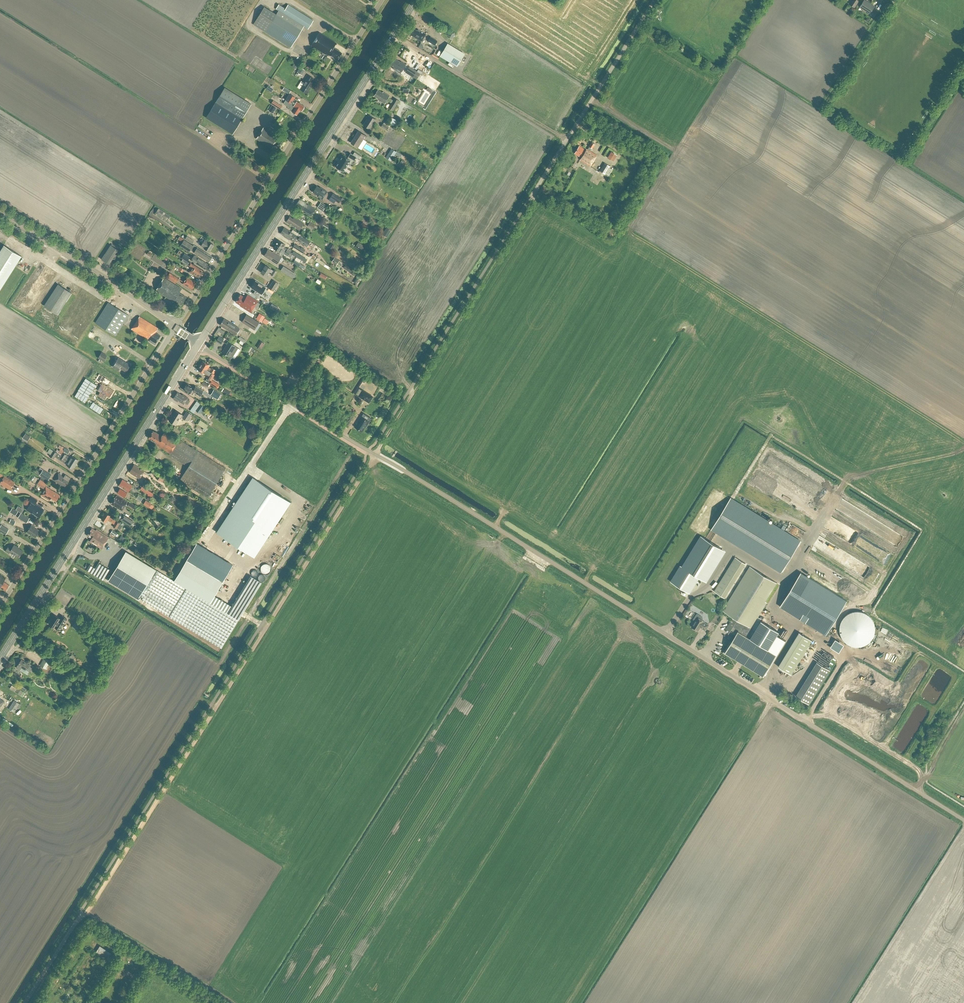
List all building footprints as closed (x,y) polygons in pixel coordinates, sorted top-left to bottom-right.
[(877,11),(873,9),(875,6),(865,0),(864,0),(860,7),(869,12),(868,13),(874,17),(877,11)] [(285,8),(279,4),(276,9),(278,11),(276,14),(264,7),(253,24),(291,48),(304,26),(308,29),(313,20),(288,4),(285,8)] [(867,20),(868,17),(865,15),(865,14),(854,6),(851,10),(867,20)] [(417,30),(412,27),(408,34),(422,41),(426,34),(418,29),(417,30)] [(337,60),(342,53),(333,47),(336,43),(319,32),(311,45),(328,56),(329,54),(337,60)] [(435,45),(437,41),(430,36),(428,41),(435,45)] [(446,46),(439,56),(457,67),(463,56),(446,46)] [(400,71),(404,64),(401,62),(394,58),(390,65),(397,69),(400,71)] [(409,66),(406,72),(413,76),(417,78),(420,73),(409,66)] [(302,75),(306,70),(300,67),(296,73),(299,75),(300,74),(302,75)] [(307,93),(314,83),(311,81),(313,78),(307,74),(305,78),(306,79),(304,83),(300,89),(307,93)] [(232,134),(242,119),(251,104),(225,87),(206,117),(232,134)] [(383,92),(378,89),(374,96),(378,99),(378,100),(385,104),(390,96),(383,91),(383,92)] [(300,109),(301,110),(302,110),(303,110),(304,108),(304,107),(304,106),(296,101),(293,99),(295,97),(290,94),(286,100),(291,103),(291,102),(295,104),(294,106),(300,109)] [(368,96),(366,99),(377,106),(379,103),(368,96)] [(395,112),(398,107),(396,105),(399,101),(394,98),(388,107),(395,112)] [(280,109),(282,106),(273,100),(271,104),(280,109)] [(297,114),(300,109),(294,106),(295,104),(291,102),(291,103),(286,100),(283,103),(288,106),(287,107),(289,108),(289,109),(292,111),(297,114)] [(370,129),(376,119),(368,114),(366,118),(367,119),(363,125),(370,129)] [(275,135),(263,127),(256,139),(272,148),(274,144),(279,148),(285,138),(280,135),(279,135),(276,133),(275,135)] [(365,140),(367,137),(358,131),(350,143),(358,147),(363,139),(365,140)] [(591,148),(594,144),(591,142),(588,146),(589,146),(587,149),(586,149),(585,150),(579,146),(574,153),(579,156),(579,155),(582,156),(580,159),(590,166),(597,155),(589,151),(591,148)] [(366,158),(371,152),(362,144),(357,150),(366,158)] [(391,149),(385,158),(391,161),(396,152),(391,149)] [(360,156),(355,152),(354,152),(353,153),(353,155),(350,153),(347,158),(347,157),(343,155),(342,156),(338,162),(336,166),(335,166),(343,171),(344,171),(343,171),(346,167),(350,160),(351,160),(350,159),(351,158),(354,160),(356,157),(358,158),(360,156)] [(611,152),(607,158),(613,161),(617,155),(611,152)] [(605,162),(608,156),(602,153),(599,159),(605,162)] [(604,163),(599,171),(605,174),(610,166),(604,163)] [(321,189),(317,186),(313,192),(317,195),(317,196),(322,199),(327,191),(322,188),(321,189)] [(339,202),(342,198),(333,193),(330,197),(339,202)] [(306,214),(311,217),(316,209),(309,204),(308,206),(306,205),(307,204),(299,199),(295,206),(299,209),(300,208),(307,213),(306,214)] [(166,222),(170,215),(158,208),(154,214),(166,222)] [(146,215),(157,222),(160,218),(148,211),(146,215)] [(293,219),(289,216),(286,222),(300,231),(304,223),(294,217),(293,219)] [(301,235),(299,237),(284,227),(280,233),(287,237),(286,238),(289,240),(290,239),(294,242),(295,240),(297,242),(297,241),(307,247),(310,241),(301,235)] [(184,240),(179,236),(177,238),(183,242),(180,246),(189,252),(192,248),(195,250),(194,252),(209,262),(212,257),(194,245),(193,246),(184,240)] [(208,241),(205,239),(201,245),(204,247),(204,248),(209,251),(213,244),(208,241)] [(276,244),(290,253),(292,250),(288,248),(288,249),(284,247),(286,245),(278,240),(276,244)] [(290,253),(276,244),(273,248),(281,252),(288,256),(291,258),(293,255),(290,253)] [(21,256),(4,245),(0,251),(0,290),(21,256)] [(112,266),(121,252),(111,245),(101,259),(112,266)] [(272,252),(268,249),(264,255),(277,264),(279,261),(280,262),(281,262),(283,259),(283,258),(281,257),(282,256),(273,251),(272,252)] [(208,264),(194,255),(191,260),(196,263),(196,262),(198,264),(205,269),(208,264)] [(305,266),(301,263),(299,262),(301,259),(296,257),(293,262),(299,266),(299,265),(304,268),(305,266)] [(201,278),(205,272),(190,262),(188,265),(191,267),(189,271),(195,275),(196,275),(201,278)] [(185,270),(174,263),(173,265),(184,272),(185,270)] [(273,270),(271,269),(265,265),(261,272),(267,276),(270,272),(272,273),(271,274),(274,276),(277,271),(274,269),(273,270)] [(280,270),(294,279),(296,274),(283,266),(280,270)] [(175,283),(179,279),(170,273),(166,278),(175,283)] [(181,305),(186,297),(179,292),(181,289),(164,277),(156,290),(173,301),(174,300),(181,305)] [(192,289),(196,283),(187,277),(182,283),(188,287),(189,286),(192,289)] [(265,287),(255,280),(251,287),(255,290),(253,293),(257,296),(260,293),(261,294),(265,287)] [(274,291),(278,283),(273,280),(268,288),(274,291)] [(58,314),(71,293),(58,284),(44,305),(58,314)] [(245,297),(240,294),(235,302),(240,305),(240,306),(250,312),(258,301),(247,294),(245,297)] [(116,335),(129,315),(108,302),(96,323),(116,335)] [(255,330),(259,322),(247,314),(242,322),(255,330)] [(156,343),(160,335),(155,332),(158,328),(139,316),(131,329),(150,341),(150,340),(155,343),(156,343)] [(220,325),(236,335),(240,328),(224,319),(224,318),(220,325)] [(221,344),(224,339),(219,336),(216,341),(221,344)] [(222,352),(229,356),(229,355),(232,357),(238,348),(228,342),(222,352)] [(104,362),(108,356),(102,353),(98,358),(104,362)] [(130,365),(121,360),(118,364),(116,362),(113,367),(118,370),(120,367),(126,371),(130,365)] [(211,368),(209,367),(210,365),(203,361),(200,365),(214,374),(216,370),(212,368),(211,368)] [(215,374),(214,374),(200,365),(197,369),(202,372),(201,373),(204,374),(204,373),(205,374),(205,373),(207,375),(206,377),(211,380),(215,374)] [(100,372),(96,379),(102,383),(98,389),(101,390),(99,394),(105,398),(108,395),(110,396),(115,389),(108,385),(111,379),(100,372)] [(86,378),(75,396),(85,402),(96,384),(86,378)] [(278,387),(285,391),(288,386),(281,381),(278,387)] [(184,389),(183,389),(190,393),(192,391),(200,396),(204,391),(196,386),(194,389),(187,384),(185,386),(184,386),(183,388),(184,389)] [(214,390),(211,395),(218,399),(221,394),(214,390)] [(364,399),(367,393),(361,390),(358,395),(364,399)] [(177,392),(173,399),(178,402),(178,401),(183,404),(184,403),(185,403),(185,402),(187,404),(189,401),(187,399),(188,398),(188,397),(183,394),(182,395),(177,392)] [(203,415),(207,408),(200,403),(195,410),(203,415)] [(183,416),(182,415),(182,414),(175,410),(169,420),(176,424),(180,417),(187,422),(192,415),(186,411),(183,416)] [(354,427),(362,432),(365,426),(366,427),(369,421),(361,415),(357,421),(358,421),(354,427)] [(206,429),(209,425),(200,420),(198,423),(206,429)] [(161,436),(153,431),(148,438),(157,443),(154,447),(159,450),(161,447),(170,453),(169,454),(188,466),(180,480),(207,497),(225,468),(179,439),(178,440),(164,432),(161,436)] [(61,455),(63,452),(63,451),(68,453),(70,450),(62,446),(60,445),(58,447),(60,449),(59,451),(57,449),(56,452),(61,455)] [(75,464),(61,455),(56,452),(53,450),(50,454),(49,456),(54,459),(56,457),(63,461),(63,460),(67,462),(66,464),(73,468),(75,464)] [(70,457),(63,452),(61,455),(75,464),(78,460),(71,455),(70,457)] [(139,478),(144,470),(134,464),(130,471),(131,472),(130,472),(139,478)] [(43,469),(40,475),(48,480),(51,475),(43,469)] [(159,471),(156,477),(163,481),(166,475),(159,471)] [(64,477),(61,475),(58,473),(54,480),(65,487),(71,478),(65,474),(64,477)] [(7,476),(5,475),(0,482),(0,483),(10,490),(15,481),(7,476)] [(44,488),(48,482),(41,477),(37,484),(44,488)] [(132,485),(123,479),(119,485),(123,487),(123,488),(128,492),(132,485)] [(291,502),(258,480),(250,493),(246,490),(245,489),(225,519),(228,521),(231,523),(222,536),(248,553),(261,534),(267,538),(291,502)] [(151,497),(154,493),(142,486),(140,489),(148,494),(148,495),(151,497)] [(56,501),(60,495),(46,487),(41,495),(50,500),(51,498),(56,501)] [(124,497),(127,493),(120,488),(117,492),(124,497)] [(127,502),(117,495),(116,496),(115,496),(111,503),(122,510),(125,505),(132,509),(135,507),(135,506),(129,502),(128,504),(126,503),(127,502)] [(42,514),(45,511),(44,510),(44,509),(35,504),(37,500),(31,497),(28,502),(30,504),(27,509),(32,513),(33,512),(39,517),(41,513),(42,514)] [(729,499),(710,530),(711,531),(716,533),(781,572),(799,541),(729,499)] [(159,504),(156,509),(161,512),(164,507),(159,504)] [(27,522),(30,518),(21,512),(18,517),(27,522)] [(115,520),(110,516),(110,515),(105,512),(101,519),(106,522),(108,520),(113,523),(115,520)] [(130,525),(132,522),(123,516),(121,519),(130,525)] [(36,537),(40,530),(35,527),(35,526),(32,524),(27,532),(36,537)] [(0,527),(0,531),(5,534),(8,529),(1,525),(0,527)] [(109,536),(96,527),(94,530),(92,528),(87,535),(91,538),(89,541),(101,548),(109,536)] [(682,567),(672,583),(690,593),(700,578),(704,580),(722,549),(711,542),(706,540),(705,539),(702,537),(691,556),(690,557),(684,568),(682,567)] [(20,548),(14,544),(12,548),(9,545),(5,551),(9,553),(10,552),(19,558),(23,550),(20,548)] [(10,561),(12,557),(0,550),(0,555),(10,561)] [(210,602),(214,594),(222,582),(185,560),(174,580),(156,569),(126,551),(109,579),(139,597),(140,595),(143,597),(141,599),(222,647),(238,619),(227,612),(216,606),(210,602)] [(745,563),(735,557),(714,591),(725,597),(745,563)] [(88,567),(86,570),(103,580),(110,569),(99,563),(94,571),(88,567)] [(750,567),(723,611),(733,617),(725,630),(730,633),(732,629),(734,631),(736,628),(739,630),(738,631),(725,653),(763,676),(786,640),(777,635),(776,636),(765,630),(757,643),(747,637),(752,629),(751,628),(766,603),(765,602),(777,583),(750,567)] [(784,597),(779,607),(780,608),(826,635),(847,600),(799,572),(795,579),(789,589),(788,590),(784,597)] [(8,585),(3,581),(5,578),(0,574),(0,588),(5,590),(8,585)] [(868,643),(872,638),(875,633),(875,627),(873,621),(869,616),(864,613),(858,611),(852,612),(847,615),(843,619),(840,625),(840,631),(842,637),(846,642),(851,645),(857,646),(863,646),(868,643)] [(60,618),(54,614),(52,617),(52,618),(48,624),(55,628),(55,627),(60,630),(67,619),(62,615),(60,618)] [(705,629),(709,624),(704,621),(704,620),(702,619),(703,618),(703,617),(698,614),(696,614),(693,619),(694,620),(695,621),(692,626),(694,627),(694,628),(694,629),(695,630),(696,629),(698,630),(700,626),(705,629)] [(778,666),(791,674),(812,640),(799,632),(778,666)] [(69,664),(76,660),(73,653),(66,657),(69,664)] [(56,658),(48,654),(46,658),(45,657),(40,666),(46,669),(51,661),(54,662),(56,658)] [(29,664),(21,659),(16,667),(20,670),(22,667),(26,670),(26,669),(29,671),(30,670),(31,670),(34,666),(30,663),(29,664)] [(18,676),(21,672),(12,664),(8,668),(18,676)] [(803,707),(821,671),(807,664),(794,690),(800,693),(795,703),(803,707)] [(21,704),(14,700),(9,709),(14,712),(16,707),(19,709),(21,704)] [(99,963),(105,957),(98,950),(92,956),(99,963)]
